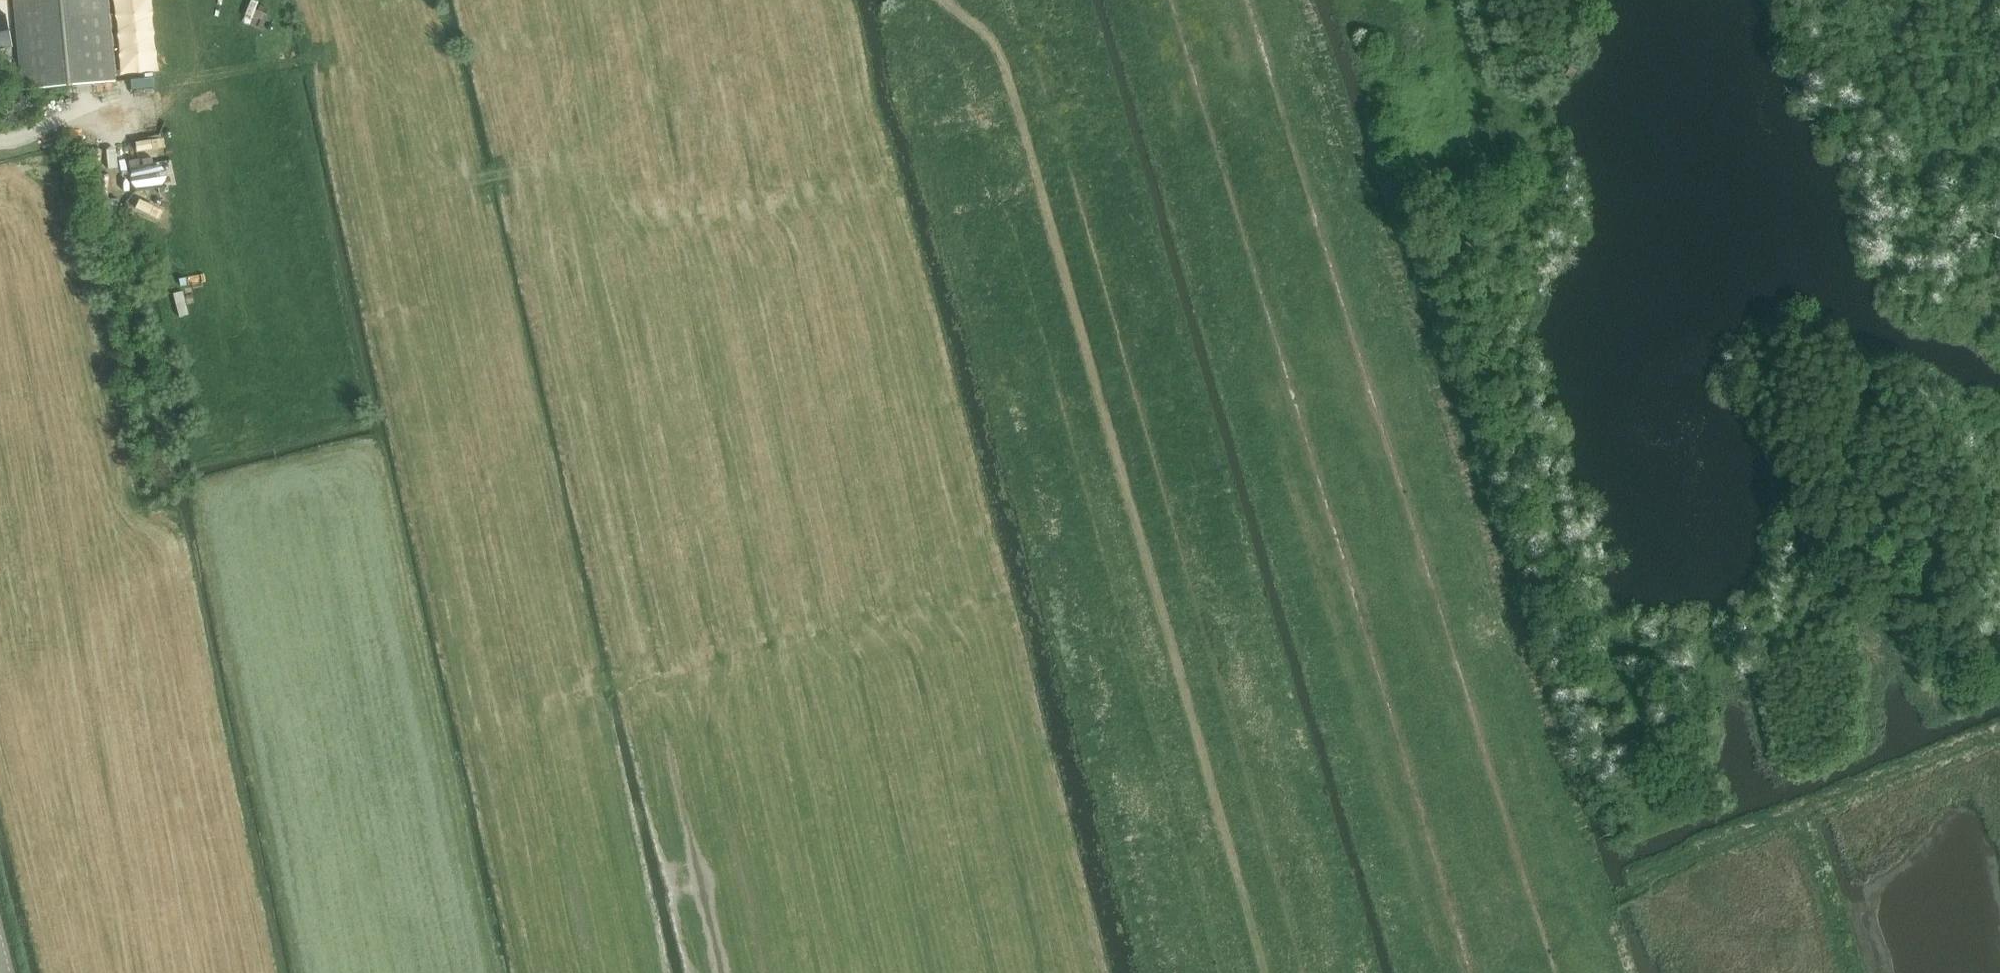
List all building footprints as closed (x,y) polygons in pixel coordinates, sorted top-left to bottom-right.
[(114,82),(107,0),(14,0),(22,90),(102,83),(114,82)] [(0,17),(0,50),(12,47),(6,16),(0,17)]
